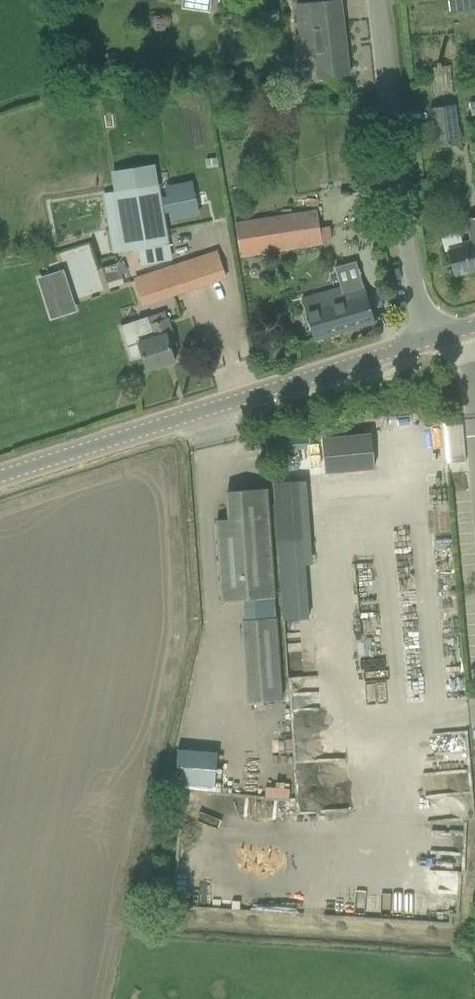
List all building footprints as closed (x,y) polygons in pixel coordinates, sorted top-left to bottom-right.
[(183,8),(209,12),(211,0),(184,0),(183,8)] [(350,75),(342,0),(334,0),(297,4),(303,57),(316,55),(319,79),(350,75)] [(436,95),(454,93),(450,65),(432,68),(434,83),(436,95)] [(461,142),(456,104),(431,108),(438,146),(461,142)] [(206,159),(207,166),(218,165),(217,158),(206,159)] [(167,196),(162,197),(165,213),(170,212),(172,221),(200,216),(192,180),(165,186),(167,196)] [(162,197),(160,182),(113,192),(122,251),(139,249),(170,243),(165,213),(162,197)] [(323,244),(318,208),(236,221),(242,257),(323,244)] [(463,241),(460,231),(441,236),(446,251),(448,250),(455,275),(474,270),(474,217),(468,218),(473,239),(463,241)] [(170,243),(139,249),(142,265),(173,259),(170,243)] [(143,302),(226,275),(218,250),(135,277),(143,302)] [(99,266),(106,289),(130,282),(123,259),(99,266)] [(62,274),(42,280),(53,314),(73,308),(62,274)] [(315,340),(376,322),(368,293),(345,300),(341,287),(302,299),(315,340)] [(143,356),(148,370),(176,361),(171,346),(177,344),(169,318),(167,318),(165,313),(155,316),(157,322),(150,325),(148,317),(121,325),(131,360),(143,356)] [(316,470),(367,468),(365,431),(315,433),(316,470)] [(307,437),(281,439),(281,450),(308,449),(307,437)] [(308,454),(282,455),(282,467),(309,465),(308,454)] [(273,479),(280,618),(305,616),(303,563),(308,563),(304,477),(273,479)] [(244,598),(274,596),(268,488),(234,490),(235,518),(217,520),(222,599),(244,598)] [(248,702),(281,699),(276,620),(276,617),(245,620),(243,620),(248,702)] [(215,786),(218,762),(218,753),(218,752),(178,749),(175,782),(215,786)]
